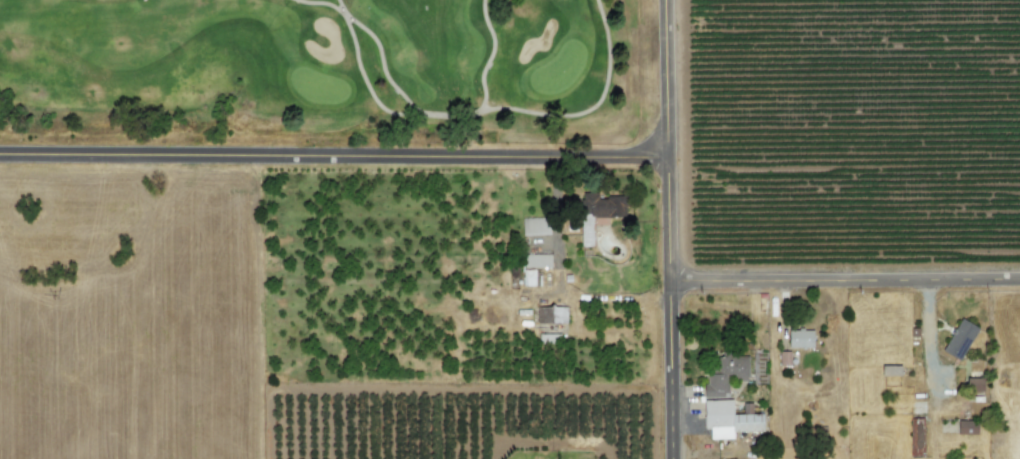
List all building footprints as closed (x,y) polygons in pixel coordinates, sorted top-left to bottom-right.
[(581,247),(593,247),(592,218),(625,217),(624,196),(598,197),(597,192),(579,193),(581,247)] [(522,219),(522,236),(547,235),(547,218),(522,219)] [(522,268),(550,267),(550,255),(522,256),(522,268)] [(523,270),(522,286),(534,286),(535,270),(523,270)] [(566,325),(566,307),(537,307),(536,324),(566,325)] [(812,331),(788,331),(788,347),(812,348),(812,331)] [(704,398),(728,398),(728,380),(748,380),(748,356),(715,356),(715,367),(707,367),(707,383),(704,383),(704,398)] [(763,430),(762,413),(732,414),(732,399),(703,400),(704,430),(709,429),(709,439),(733,439),(733,431),(763,430)] [(957,434),(977,434),(977,420),(957,420),(957,434)]
